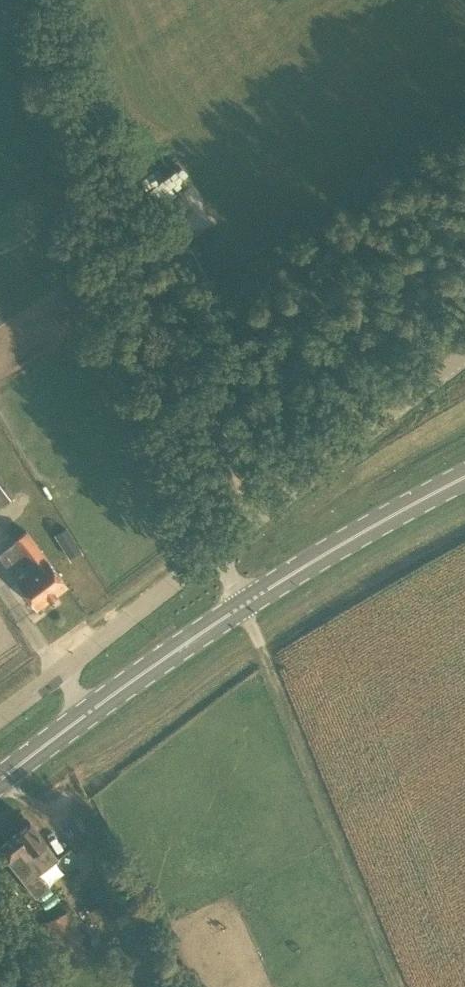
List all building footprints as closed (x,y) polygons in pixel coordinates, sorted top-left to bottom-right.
[(15,494),(0,475),(0,506),(15,494)] [(37,609),(68,585),(27,530),(14,540),(15,541),(36,568),(19,582),(18,583),(37,609)] [(45,840),(30,821),(17,832),(0,846),(0,850),(25,881),(36,896),(49,886),(39,873),(58,857),(45,840)] [(92,959),(69,910),(45,922),(44,921),(32,928),(43,950),(55,944),(68,970),(92,959)]
